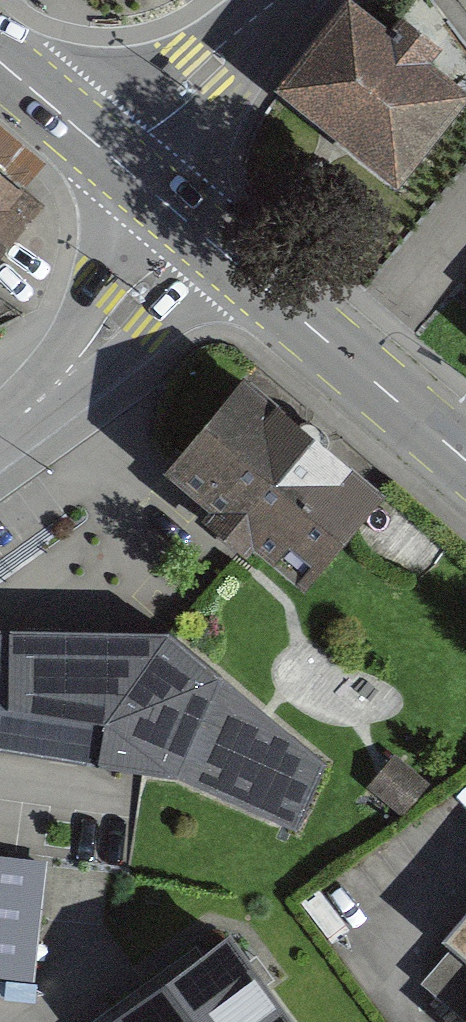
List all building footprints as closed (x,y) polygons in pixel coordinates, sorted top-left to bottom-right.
[(373,51),(335,19),(268,96),(379,191),(448,111),(413,80),(426,65),(389,33),(373,51)] [(36,206),(0,175),(0,250),(36,206)] [(377,500),(239,382),(165,468),(302,586),(377,500)] [(178,777),(297,830),(328,761),(169,620),(0,619),(0,748),(178,777)] [(47,866),(0,861),(0,996),(35,999),(47,866)] [(416,986),(459,1021),(465,1021),(465,926),(416,986)] [(136,1021),(279,1021),(231,955),(136,1021)]
